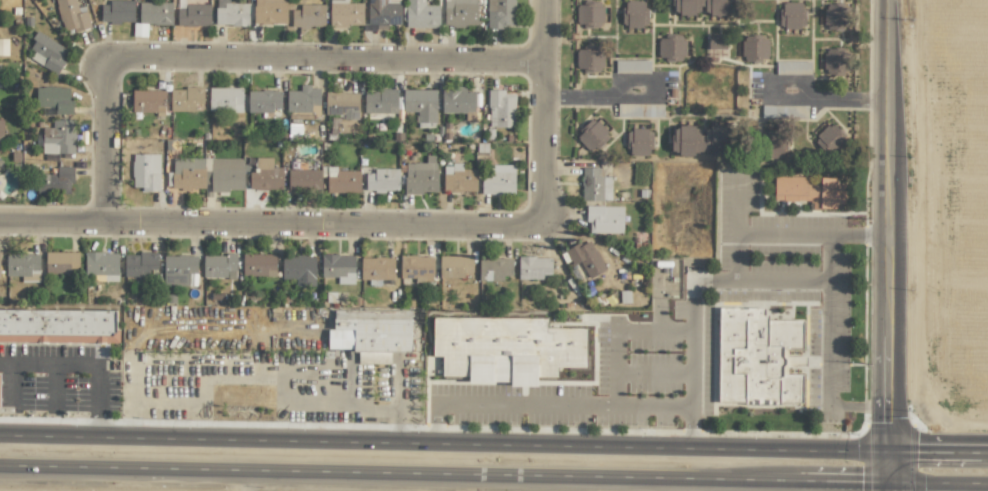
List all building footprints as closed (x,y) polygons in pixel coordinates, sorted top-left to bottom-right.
[(84,6),(77,8),(75,0),(54,0),(64,34),(90,26),(84,6)] [(133,0),(122,0),(109,0),(109,5),(101,5),(100,22),(133,23),(133,0)] [(248,25),(248,3),(228,3),(228,0),(215,0),(215,25),(248,25)] [(253,23),(286,24),(286,0),(254,0),(253,23)] [(329,26),(362,27),(363,3),(347,3),(347,0),(330,0),(329,26)] [(387,26),(387,25),(400,25),(400,3),(386,3),(386,0),(368,0),(367,25),(387,26)] [(439,5),(424,5),(424,0),(406,0),(406,27),(439,28),(439,5)] [(444,27),(477,26),(476,0),(443,0),(444,27)] [(514,0),(487,0),(486,28),(505,29),(505,25),(513,25),(514,0)] [(622,26),(646,27),(647,1),(623,0),(622,26)] [(732,0),(672,0),(671,13),(731,16),(732,0)] [(171,2),(138,3),(139,24),(172,24),(171,2)] [(603,26),(602,2),(576,3),(576,27),(603,26)] [(803,29),(804,2),(780,2),(779,28),(803,29)] [(210,4),(185,3),(185,9),(177,8),(176,25),(209,26),(210,4)] [(324,4),(299,5),(299,9),(291,10),(291,28),(324,27),(324,4)] [(824,30),(845,30),(844,17),(850,17),(849,4),(824,4),(824,30)] [(25,56),(56,75),(70,52),(40,33),(25,56)] [(725,57),(725,36),(708,35),(707,57),(725,57)] [(684,36),(657,36),(658,60),(684,60),(684,36)] [(742,37),(742,61),(768,60),(768,36),(742,37)] [(576,71),(602,71),(602,47),(575,47),(576,71)] [(823,73),(849,74),(850,49),(824,49),(823,73)] [(649,73),(649,61),(615,60),(615,72),(649,73)] [(776,73),(810,73),(810,61),(776,62),(776,73)] [(319,88),(311,88),(311,84),(300,84),(300,90),(286,91),(286,112),(311,112),(310,105),(319,105),(319,88)] [(35,87),(35,107),(55,107),(55,114),(71,115),(71,87),(35,87)] [(208,111),(242,111),(242,88),(209,87),(208,111)] [(203,88),(169,88),(170,111),(203,111),(203,88)] [(441,112),(465,113),(465,120),(474,120),(475,92),(466,92),(466,89),(441,88),(441,112)] [(396,113),(396,89),(363,90),(364,113),(396,113)] [(164,90),(132,90),(131,112),(164,112),(164,90)] [(247,112),(280,112),(280,90),(247,90),(247,112)] [(436,90),(402,90),(402,112),(416,112),(416,122),(435,122),(436,90)] [(514,127),(514,93),(505,93),(505,90),(488,90),(488,127),(514,127)] [(357,119),(358,93),(325,92),(325,114),(341,115),(341,119),(357,119)] [(662,117),(663,104),(617,103),(617,116),(662,117)] [(807,106),(762,105),(761,118),(807,118),(807,106)] [(593,118),(574,136),(591,153),(609,135),(593,118)] [(42,127),(41,153),(73,154),(74,120),(52,120),(52,128),(42,127)] [(812,140),(828,157),(848,139),(832,122),(812,140)] [(726,126),(701,126),(671,126),(671,154),(726,155),(726,126)] [(626,130),(627,156),(651,155),(651,129),(626,130)] [(785,156),(786,137),(766,136),(765,155),(785,156)] [(159,154),(132,154),(132,187),(140,187),(140,191),(159,191),(159,154)] [(436,193),(436,156),(425,156),(425,163),(404,163),(404,193),(436,193)] [(243,158),(173,158),(173,172),(167,172),(167,187),(211,188),(211,191),(243,191),(243,158)] [(272,158),(255,158),(256,171),(249,171),(249,189),(282,189),(282,167),(272,168),(272,158)] [(443,191),(476,191),(477,169),(462,169),(462,163),(443,163),(443,191)] [(514,172),(505,172),(505,165),(489,165),(490,178),(481,178),(481,194),(514,194),(514,172)] [(36,174),(37,194),(72,193),(72,166),(56,167),(56,174),(36,174)] [(359,170),(336,171),(336,166),(326,167),(327,193),(360,192),(359,170)] [(610,201),(611,177),(602,176),(602,168),(581,167),(581,201),(610,201)] [(399,169),(373,168),(373,173),(365,173),(365,190),(398,191),(399,169)] [(321,170),(288,169),(287,189),(321,190),(321,170)] [(807,177),(774,177),(774,201),(811,201),(811,207),(844,207),(844,179),(820,179),(820,184),(807,185),(807,177)] [(622,233),(623,207),(587,206),(587,232),(622,233)] [(572,266),(580,262),(589,279),(606,270),(589,238),(564,251),(572,266)] [(70,275),(70,269),(78,269),(78,253),(45,252),(45,274),(70,275)] [(85,274),(105,275),(105,281),(117,281),(118,253),(85,252),(85,274)] [(5,254),(6,276),(39,275),(38,253),(5,254)] [(124,278),(156,279),(157,253),(124,253),(124,278)] [(242,276),(275,276),(275,254),(242,254),(242,276)] [(163,256),(164,286),(189,285),(188,274),(196,273),(196,255),(163,256)] [(203,278),(236,278),(235,255),(202,255),(203,278)] [(354,255),(321,255),(321,277),(337,277),(337,284),(354,284),(354,255)] [(281,279),(295,279),(295,286),(315,286),(315,256),(282,256),(281,279)] [(400,278),(414,278),(414,282),(432,282),(433,256),(400,256),(400,278)] [(439,278),(464,278),(464,273),(472,273),(472,256),(439,256),(439,278)] [(360,282),(392,283),(393,258),(361,257),(360,282)] [(551,257),(518,257),(518,279),(542,279),(542,274),(551,275),(551,257)] [(479,259),(478,279),(511,280),(512,259),(479,259)] [(718,404),(802,404),(802,374),(785,374),(785,367),(785,349),(803,349),(803,320),(765,320),(765,308),(718,308),(718,404)] [(117,311),(0,309),(0,342),(116,344),(117,311)] [(327,351),(410,351),(410,311),(333,310),(333,329),(327,329),(327,351)] [(586,328),(547,328),(547,318),(432,317),(432,355),(441,356),(441,376),(468,376),(468,383),(537,384),(537,376),(557,377),(557,367),(586,367),(586,328)]
